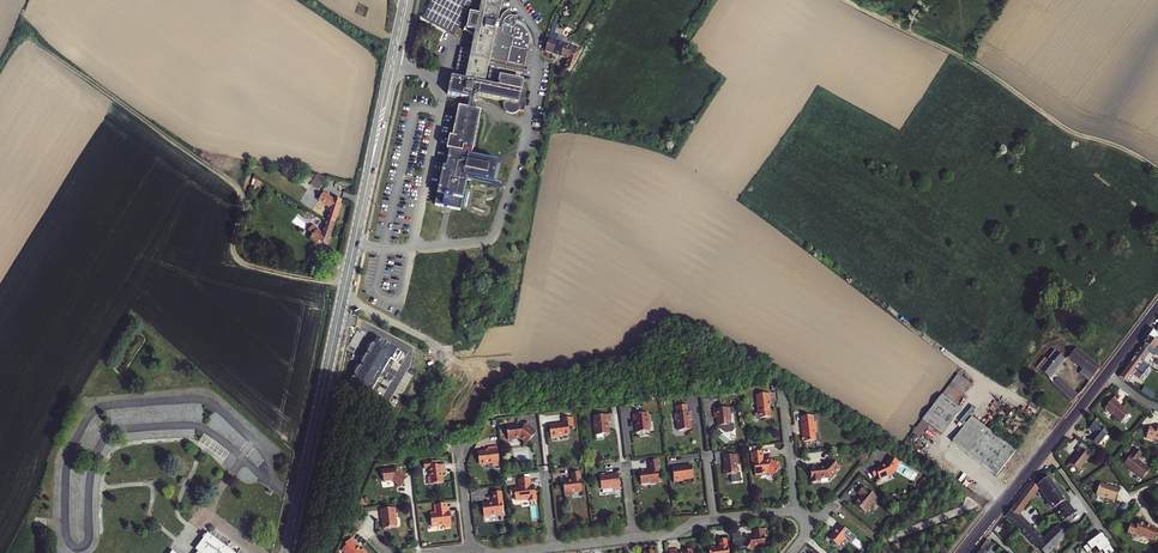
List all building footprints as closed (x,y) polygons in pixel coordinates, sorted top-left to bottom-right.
[(424,19),(456,33),(471,2),(469,1),(469,0),(432,0),(424,19)] [(481,7),(477,6),(472,15),(470,14),(469,22),(464,30),(475,36),(465,78),(473,79),(473,81),(451,77),(451,78),(448,95),(470,99),(468,110),(459,108),(453,138),(450,138),(436,205),(444,207),(444,206),(462,210),(468,179),(494,184),(499,162),(472,157),(481,112),(476,111),(476,108),(472,107),(474,100),(478,98),(479,96),(504,101),(502,104),(502,108),(503,111),(507,115),(512,116),(517,113),(520,110),(525,111),(527,102),(520,100),(522,89),(521,89),(523,81),(500,76),(498,87),(477,82),(477,80),(485,82),(489,66),(523,72),(527,51),(526,51),(528,46),(528,38),(525,33),(520,27),(513,25),(515,18),(510,16),(506,17),(504,13),(502,16),(500,20),(498,20),(502,0),(482,0),(481,7)] [(545,51),(553,54),(559,37),(553,35),(554,33),(551,32),(550,37),(545,51)] [(550,37),(547,36),(541,56),(551,60),(553,54),(545,51),(550,37)] [(559,37),(553,54),(560,57),(565,44),(566,41),(561,39),(562,38),(559,36),(559,37)] [(565,44),(560,57),(568,60),(565,72),(572,71),(582,51),(565,44)] [(317,173),(311,185),(318,189),(325,177),(317,173)] [(254,179),(252,184),(261,187),(263,181),(254,179)] [(319,201),(332,208),(328,220),(333,222),(341,199),(334,197),(333,200),(323,194),(319,201)] [(317,229),(312,234),(326,245),(333,222),(328,220),(325,219),(323,222),(327,224),(324,234),(317,229)] [(311,224),(307,229),(312,234),(317,229),(311,224)] [(1153,331),(1148,338),(1157,345),(1157,334),(1153,331)] [(1148,338),(1143,343),(1157,354),(1157,345),(1148,338)] [(1157,360),(1157,359),(1141,347),(1134,356),(1149,367),(1152,369),(1155,364),(1157,360)] [(1099,368),(1075,349),(1069,357),(1083,368),(1079,373),(1089,381),(1099,368)] [(1047,376),(1051,382),(1072,401),(1076,396),(1072,392),(1071,389),(1060,379),(1054,379),(1051,376),(1065,359),(1055,351),(1047,360),(1044,357),(1036,367),(1047,376)] [(1128,364),(1136,370),(1143,375),(1149,367),(1134,356),(1128,364)] [(1127,382),(1136,370),(1128,364),(1119,376),(1127,382)] [(957,374),(942,395),(955,405),(971,385),(957,374)] [(1149,397),(1153,399),(1156,394),(1145,387),(1141,392),(1149,397)] [(770,403),(769,393),(756,395),(758,412),(769,411),(768,403),(770,403)] [(922,420),(928,425),(941,434),(960,409),(955,405),(942,395),(941,394),(922,420)] [(1118,404),(1119,403),(1113,398),(1105,408),(1121,421),(1128,412),(1121,406),(1118,404)] [(1020,444),(1034,418),(1002,401),(987,427),(1020,444)] [(729,414),(728,408),(712,409),(713,418),(715,418),(716,427),(729,425),(728,414),(729,414)] [(691,420),(690,412),(673,414),(674,420),(676,420),(677,431),(689,429),(688,421),(691,420)] [(648,417),(642,414),(632,415),(633,422),(634,422),(635,433),(648,431),(648,429),(649,428),(648,417)] [(609,434),(608,428),(607,428),(606,423),(608,423),(609,422),(608,415),(593,417),(593,423),(592,423),(593,430),(594,430),(594,435),(603,434),(603,436),(607,436),(607,434),(609,434)] [(802,417),(802,423),(804,436),(802,436),(803,441),(804,441),(804,442),(816,440),(815,432),(817,432),(816,422),(815,422),(814,415),(802,417)] [(572,425),(571,418),(563,419),(563,423),(558,424),(556,426),(549,427),(551,438),(559,437),(559,436),(570,435),(568,426),(572,425)] [(978,435),(982,431),(967,419),(963,423),(978,435)] [(922,420),(908,437),(915,442),(928,425),(922,420)] [(1097,446),(1107,433),(1100,427),(1101,426),(1095,421),(1089,428),(1094,432),(1089,439),(1097,446)] [(527,426),(526,427),(523,425),(517,425),(517,423),(505,425),(507,439),(519,437),(519,438),(522,441),(521,441),(525,444),(534,433),(527,426)] [(959,459),(978,435),(963,423),(944,446),(959,459)] [(1157,428),(1150,426),(1146,438),(1154,440),(1154,438),(1157,439),(1157,426),(1157,428)] [(995,476),(1015,450),(985,428),(966,453),(995,476)] [(487,451),(476,452),(495,466),(498,466),(496,447),(486,448),(487,451)] [(1091,456),(1080,447),(1076,451),(1078,452),(1068,463),(1078,471),(1091,456)] [(1136,448),(1123,463),(1142,478),(1149,469),(1137,459),(1142,453),(1136,448)] [(753,457),(752,457),(753,464),(754,464),(755,475),(760,475),(761,473),(767,473),(772,477),(780,467),(778,466),(779,464),(775,460),(773,462),(770,460),(767,460),(767,461),(763,462),(763,461),(761,451),(752,453),(753,457)] [(495,466),(476,452),(477,463),(480,465),(490,464),(492,466),(495,466)] [(724,474),(724,475),(735,474),(734,465),(736,465),(735,455),(722,457),(723,468),(722,469),(722,474),(724,474)] [(878,476),(892,459),(889,457),(885,464),(886,465),(885,465),(881,467),(880,466),(870,471),(873,477),(877,475),(878,476)] [(879,480),(887,477),(887,476),(892,474),(893,475),(896,470),(895,469),(897,466),(899,463),(892,459),(878,476),(879,480)] [(827,466),(825,468),(816,469),(816,467),(810,468),(812,483),(821,482),(820,479),(834,477),(836,475),(837,472),(836,472),(840,467),(831,460),(826,465),(827,466)] [(644,470),(637,471),(638,479),(639,478),(639,484),(648,483),(649,484),(654,484),(654,482),(657,482),(656,471),(657,471),(656,461),(647,462),(648,471),(645,471),(644,470)] [(445,473),(444,465),(429,467),(430,478),(428,478),(429,485),(443,483),(442,474),(445,473)] [(691,478),(690,465),(679,467),(679,465),(670,466),(672,480),(675,480),(675,481),(680,481),(682,479),(691,478)] [(407,478),(397,468),(380,470),(381,476),(382,476),(383,482),(392,481),(400,487),(404,483),(403,482),(407,478)] [(564,497),(570,496),(571,496),(571,495),(571,493),(581,492),(579,473),(571,474),(572,481),(568,482),(568,481),(563,482),(564,497)] [(617,488),(618,488),(616,474),(609,474),(609,475),(604,476),(604,474),(597,474),(599,489),(611,488),(611,489),(612,489),(613,490),(616,490),(617,488)] [(1037,484),(1054,508),(1054,507),(1057,512),(1064,522),(1074,514),(1065,500),(1065,499),(1049,476),(1037,484)] [(519,483),(536,496),(536,492),(535,492),(534,486),(532,487),(531,480),(519,481),(519,483)] [(1043,552),(1047,552),(1066,535),(1067,535),(1065,533),(1064,533),(1058,526),(1043,540),(1019,516),(1017,514),(1018,513),(1021,510),(1037,488),(1036,485),(1035,486),(1032,481),(1006,515),(1035,546),(1036,547),(1043,552)] [(1114,499),(1117,488),(1099,482),(1095,494),(1114,499)] [(536,496),(519,483),(519,484),(518,485),(518,487),(520,488),(519,489),(510,490),(511,496),(515,496),(515,497),(516,497),(516,501),(524,500),(523,500),(525,501),(528,500),(531,500),(531,501),(537,501),(536,496)] [(1037,488),(1039,490),(1052,509),(1054,508),(1037,484),(1036,485),(1037,488)] [(877,498),(863,487),(858,493),(861,496),(859,499),(859,498),(854,504),(865,513),(877,498)] [(1037,488),(1021,510),(1018,513),(1017,514),(1019,516),(1039,490),(1037,488)] [(503,513),(501,492),(492,493),(493,503),(482,504),(484,517),(491,516),(491,515),(496,515),(497,514),(498,515),(502,514),(503,513)] [(436,513),(435,513),(430,513),(431,527),(444,526),(444,528),(451,528),(450,513),(447,513),(446,504),(435,505),(436,513)] [(396,517),(396,512),(394,512),(394,509),(379,511),(380,519),(381,519),(382,519),(383,530),(396,528),(395,518),(396,517)] [(1127,533),(1154,542),(1157,531),(1149,528),(1149,531),(1144,530),(1145,525),(1138,523),(1137,525),(1136,527),(1129,525),(1127,533)] [(850,542),(854,537),(839,524),(835,530),(836,531),(835,533),(834,532),(828,538),(838,547),(844,540),(845,541),(846,539),(850,542)] [(755,538),(747,538),(745,543),(744,543),(742,548),(752,552),(754,548),(765,547),(763,530),(754,531),(755,538)] [(1104,552),(1112,552),(1114,551),(1099,532),(1096,535),(1097,537),(1086,544),(1087,545),(1083,548),(1087,552),(1095,547),(1099,552),(1102,550),(1104,552)] [(229,550),(207,534),(196,549),(201,552),(233,552),(229,550)] [(357,546),(359,544),(352,537),(346,544),(347,545),(342,550),(345,552),(367,552),(363,549),(361,551),(357,546)] [(715,548),(715,547),(709,548),(709,549),(708,549),(709,552),(728,552),(729,552),(728,544),(727,544),(726,539),(718,540),(719,548),(715,548)]
